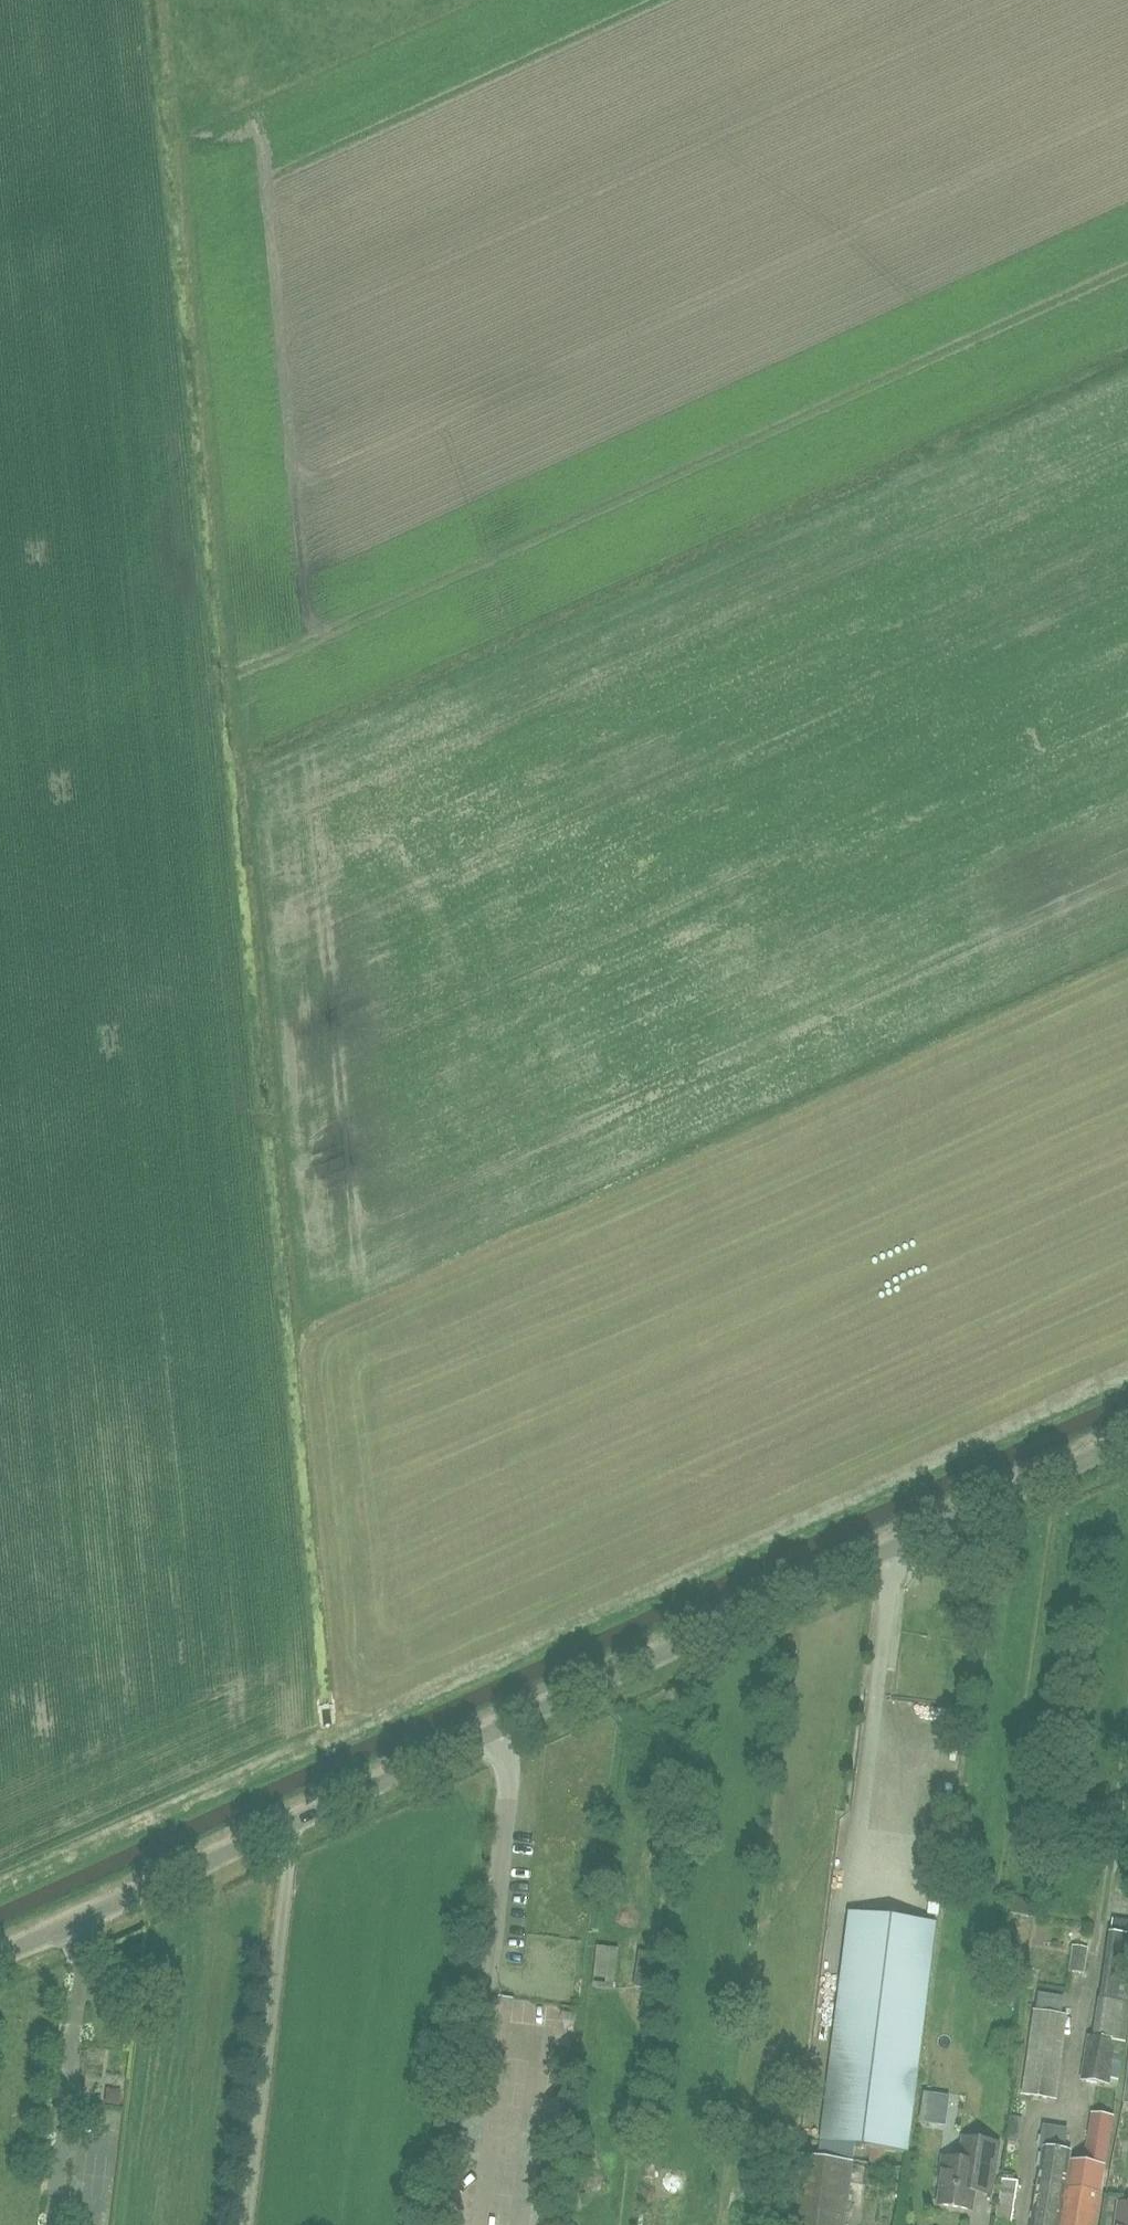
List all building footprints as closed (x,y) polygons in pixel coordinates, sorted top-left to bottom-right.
[(910,2153),(927,2015),(936,1924),(849,1913),(820,2143),(910,2153)] [(1115,1919),(1113,1928),(1112,1928),(1101,1999),(1127,2002),(1127,1921),(1115,1919)] [(1073,1946),(1069,1972),(1084,1974),(1088,1948),(1073,1946)] [(636,1987),(649,1989),(660,1990),(665,1955),(662,1954),(643,1952),(640,1951),(635,1987),(636,1987)] [(1110,2085),(1111,2083),(1117,2085),(1125,2043),(1126,2043),(1127,2024),(1127,2002),(1101,1999),(1098,1998),(1094,2036),(1088,2036),(1081,2081),(1110,2085)] [(1062,2015),(1036,2011),(1034,2011),(1022,2094),(1056,2099),(1062,2059),(1056,2059),(1062,2015)] [(1115,2116),(1091,2112),(1085,2151),(1086,2151),(1084,2162),(1070,2160),(1066,2188),(1060,2224),(1096,2224),(1106,2154),(1109,2155),(1115,2116)] [(1066,2188),(1070,2160),(1071,2153),(1064,2152),(1067,2130),(1044,2126),(1040,2148),(1043,2149),(1038,2183),(1052,2185),(1052,2186),(1066,2188)] [(939,2204),(971,2209),(974,2191),(990,2194),(998,2144),(964,2138),(960,2160),(943,2158),(940,2179),(943,2180),(939,2204)] [(822,2162),(800,2159),(792,2224),(845,2224),(853,2166),(822,2162)] [(1018,2182),(1014,2181),(1002,2180),(999,2204),(1014,2207),(1018,2182)] [(1066,2188),(1052,2186),(1052,2185),(1038,2183),(1032,2224),(1060,2224),(1066,2188)] [(1120,2203),(1117,2224),(1127,2224),(1127,2204),(1120,2203)]
